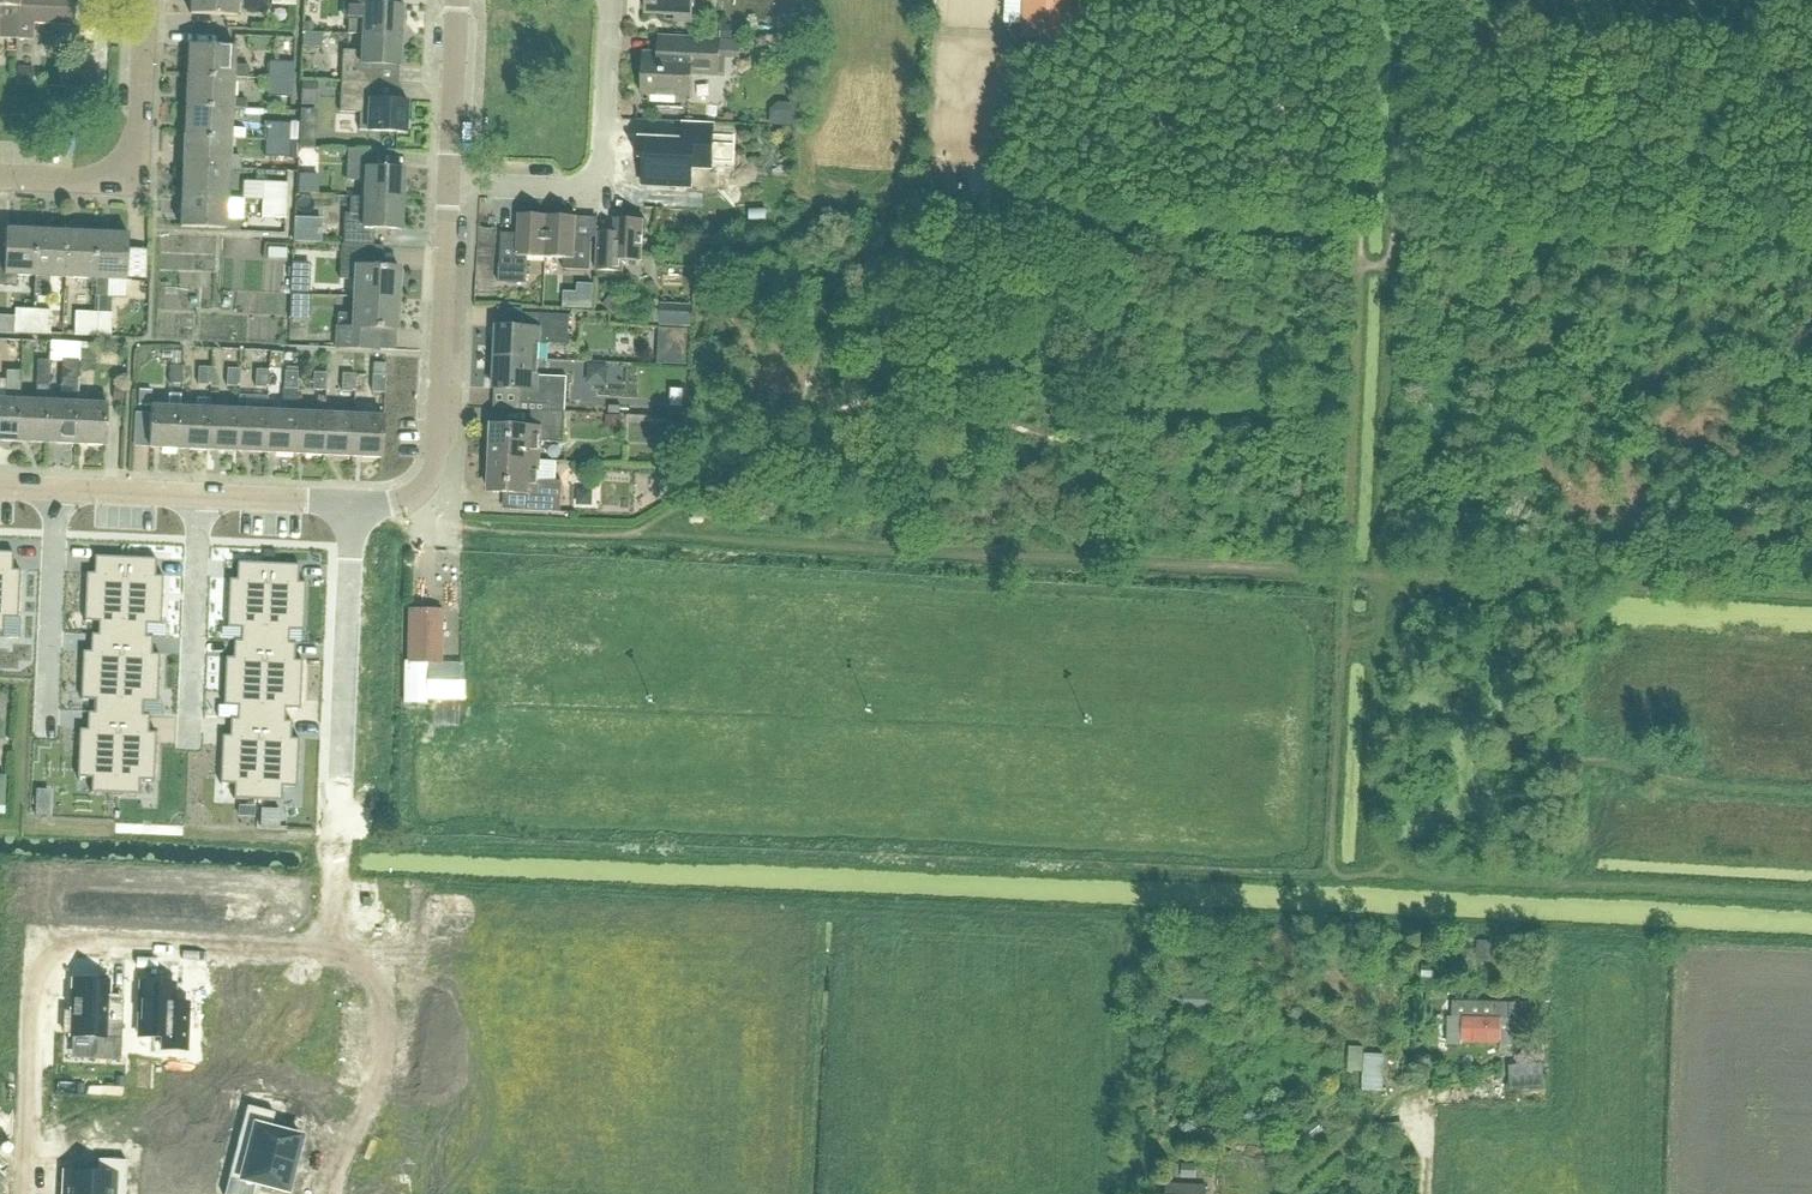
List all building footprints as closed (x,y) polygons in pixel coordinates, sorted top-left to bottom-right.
[(5,39),(19,40),(33,41),(34,24),(73,26),(75,1),(75,0),(0,0),(0,39),(5,39)] [(237,0),(190,0),(190,15),(236,17),(237,0)] [(400,37),(401,7),(375,6),(375,0),(345,0),(344,18),(362,19),(361,35),(400,37)] [(646,14),(665,15),(665,22),(692,23),(693,0),(647,0),(646,14)] [(1072,0),(1025,0),(1023,38),(1069,40),(1070,30),(1082,31),(1084,4),(1071,4),(1072,0)] [(305,33),(304,46),(321,47),(322,33),(305,33)] [(342,51),(340,82),(370,83),(371,66),(399,67),(400,37),(361,35),(360,52),(342,51)] [(718,75),(719,57),(741,58),(742,42),(660,38),(659,54),(644,54),(642,95),(690,97),(691,74),(718,75)] [(188,45),(187,76),(233,78),(248,79),(249,67),(234,66),(235,47),(188,45)] [(269,62),(268,80),(291,81),(292,63),(269,62)] [(232,99),(233,78),(187,76),(186,106),(232,108),(232,107),(246,108),(246,99),(232,99)] [(290,98),(291,81),(268,80),(267,97),(290,98)] [(370,101),(370,83),(340,82),(339,113),(367,114),(366,132),(405,133),(407,103),(370,101)] [(231,129),(232,108),(186,106),(184,136),(230,139),(230,138),(244,138),(244,129),(231,129)] [(266,122),(265,140),(288,141),(289,123),(266,122)] [(711,168),(713,126),(684,125),(683,142),(640,140),(640,155),(638,155),(638,160),(644,160),(643,186),(691,188),(692,168),(711,168)] [(230,155),(230,139),(184,136),(183,167),(229,169),(229,167),(239,167),(240,156),(230,155)] [(287,158),(288,141),(265,140),(264,157),(287,158)] [(363,198),(402,200),(403,171),(376,169),(377,151),(347,149),(345,181),(364,182),(363,198)] [(228,199),(229,169),(183,167),(181,197),(228,199)] [(263,183),(262,201),(286,202),(286,184),(263,183)] [(227,220),(228,199),(181,197),(180,228),(226,230),(226,229),(236,230),(236,220),(227,220)] [(342,245),(372,247),(373,229),(401,231),(402,200),(363,198),(351,197),(351,214),(344,213),(342,245)] [(284,232),(286,202),(262,201),(261,231),(284,232)] [(517,234),(501,233),(500,265),(499,265),(498,283),(526,284),(528,257),(546,257),(547,216),(518,215),(517,234)] [(547,216),(546,257),(562,258),(562,270),(590,271),(591,238),(576,237),(577,217),(547,216)] [(642,262),(644,220),(614,219),(613,239),(597,238),(595,271),(623,273),(623,261),(642,262)] [(34,277),(36,231),(5,229),(3,276),(34,277)] [(65,278),(67,232),(36,231),(34,277),(65,278)] [(95,280),(97,233),(67,232),(65,278),(95,280)] [(97,233),(95,280),(126,281),(128,235),(97,233)] [(382,247),(372,247),(342,245),(341,245),(339,280),(354,280),(353,298),(397,300),(398,269),(374,268),(375,249),(382,249),(382,247)] [(296,290),(313,290),(314,260),(297,260),(296,290)] [(397,300),(353,298),(352,315),(338,314),(336,349),(377,351),(377,349),(369,349),(370,330),(395,331),(397,300)] [(14,333),(32,333),(33,310),(15,309),(14,333)] [(33,310),(32,333),(50,334),(51,311),(33,310)] [(75,336),(92,336),(93,313),(76,312),(75,336)] [(93,313),(92,336),(111,337),(112,314),(93,313)] [(538,360),(539,344),(568,345),(569,316),(521,314),(521,328),(496,327),(495,358),(538,360)] [(288,346),(305,347),(306,335),(289,334),(288,346)] [(96,343),(79,343),(79,360),(79,361),(96,362),(96,343)] [(354,392),(355,375),(356,358),(342,357),(341,392),(354,392)] [(517,405),(547,407),(566,407),(567,377),(538,376),(538,360),(495,358),(494,390),(517,391),(517,405)] [(60,401),(48,401),(46,444),(75,445),(77,402),(79,361),(79,360),(62,359),(60,401)] [(38,360),(37,383),(48,384),(49,361),(38,360)] [(296,389),(297,372),(298,363),(285,362),(283,389),(296,389)] [(384,393),(385,376),(385,362),(373,362),(371,393),(384,393)] [(182,384),(182,367),(169,366),(169,384),(182,384)] [(210,386),(211,368),(198,368),(197,385),(210,386)] [(239,387),(240,369),(227,369),(226,386),(239,387)] [(268,388),(268,371),(255,371),(255,388),(268,388)] [(17,443),(19,400),(20,373),(7,373),(6,399),(0,399),(0,442),(17,443)] [(326,391),(327,374),(313,373),(312,390),(326,391)] [(36,400),(19,400),(17,443),(46,444),(48,401),(47,401),(48,384),(37,383),(36,400)] [(92,403),(77,402),(75,445),(104,446),(106,403),(104,403),(105,393),(93,392),(92,403)] [(180,407),(179,407),(180,395),(169,394),(168,407),(150,406),(149,448),(178,450),(180,407)] [(197,408),(180,407),(178,450),(207,451),(209,408),(209,400),(198,399),(197,408)] [(282,412),(266,411),(265,454),(293,455),(295,412),(296,401),(282,401),(282,412)] [(238,410),(209,408),(207,451),(236,452),(238,410)] [(266,411),(238,410),(236,452),(265,454),(266,411)] [(491,459),(539,461),(540,442),(563,443),(565,412),(531,410),(530,427),(492,425),(491,443),(488,443),(488,457),(491,457),(491,459)] [(324,414),(295,412),(293,455),(322,456),(324,414)] [(324,414),(322,456),(351,457),(353,415),(324,414)] [(353,415),(351,457),(381,459),(383,416),(353,415)] [(538,480),(539,461),(491,459),(491,461),(487,461),(487,474),(490,474),(489,493),(527,494),(527,511),(561,513),(562,481),(538,480)] [(2,633),(3,619),(17,620),(19,571),(11,570),(12,553),(0,553),(0,633),(2,633)] [(86,573),(83,622),(91,622),(90,635),(97,635),(121,636),(125,558),(94,557),(93,574),(86,573)] [(125,558),(121,636),(145,637),(146,625),(160,626),(162,577),(154,577),(155,559),(125,558)] [(228,579),(226,628),(234,629),(233,641),(240,641),(264,642),(267,564),(237,563),(236,580),(228,579)] [(267,564),(264,642),(288,643),(288,631),(303,632),(305,583),(297,583),(298,565),(267,564)] [(408,609),(407,661),(404,661),(403,703),(425,703),(426,662),(440,663),(441,610),(408,609)] [(82,652),(80,700),(87,700),(87,713),(94,713),(118,714),(121,636),(97,635),(96,652),(82,652)] [(121,636),(118,714),(142,715),(142,703),(156,704),(159,655),(151,655),(152,637),(145,637),(121,636)] [(225,658),(223,706),(237,707),(236,719),(260,720),(264,642),(240,641),(239,658),(225,658)] [(264,642),(260,720),(284,722),(285,709),(299,710),(301,661),(294,661),(294,644),(288,643),(264,642)] [(79,730),(76,778),(91,779),(90,793),(114,795),(118,714),(94,713),(93,730),(79,730)] [(118,714),(114,795),(138,796),(139,781),(153,782),(155,733),(147,733),(148,716),(142,715),(118,714)] [(221,736),(219,784),(233,785),(233,800),(257,801),(260,720),(236,719),(230,719),(229,736),(221,736)] [(260,720),(257,801),(281,802),(281,787),(295,788),(298,739),(290,739),(291,722),(284,722),(260,720)] [(1478,941),(1475,960),(1490,961),(1492,943),(1478,941)] [(63,1012),(63,1034),(70,1034),(70,1037),(92,1038),(91,1060),(120,1061),(122,996),(107,996),(108,981),(72,980),(71,1013),(63,1012)] [(140,983),(137,1037),(161,1038),(161,1050),(185,1051),(187,1004),(173,1003),(174,984),(140,983)] [(1209,1012),(1210,988),(1171,986),(1170,1011),(1209,1012)] [(1525,1034),(1525,1004),(1508,1005),(1508,1003),(1452,1002),(1452,1018),(1448,1018),(1447,1043),(1500,1044),(1500,1048),(1506,1048),(1507,1045),(1512,1045),(1512,1033),(1525,1034)] [(1544,1040),(1537,1040),(1528,1040),(1528,1051),(1544,1051),(1544,1040)] [(1364,1054),(1362,1090),(1383,1091),(1385,1055),(1364,1054)] [(1508,1066),(1508,1073),(1510,1091),(1544,1089),(1542,1063),(1508,1066)] [(246,1107),(235,1150),(293,1165),(300,1137),(269,1129),(273,1114),(246,1107)] [(1202,1138),(1218,1139),(1218,1129),(1203,1128),(1202,1138)] [(224,1193),(253,1193),(255,1184),(286,1192),(293,1165),(235,1150),(224,1193)] [(63,1193),(123,1193),(124,1161),(96,1160),(96,1174),(64,1172),(63,1193)] [(1206,1185),(1166,1183),(1165,1193),(1206,1193),(1206,1185)]
